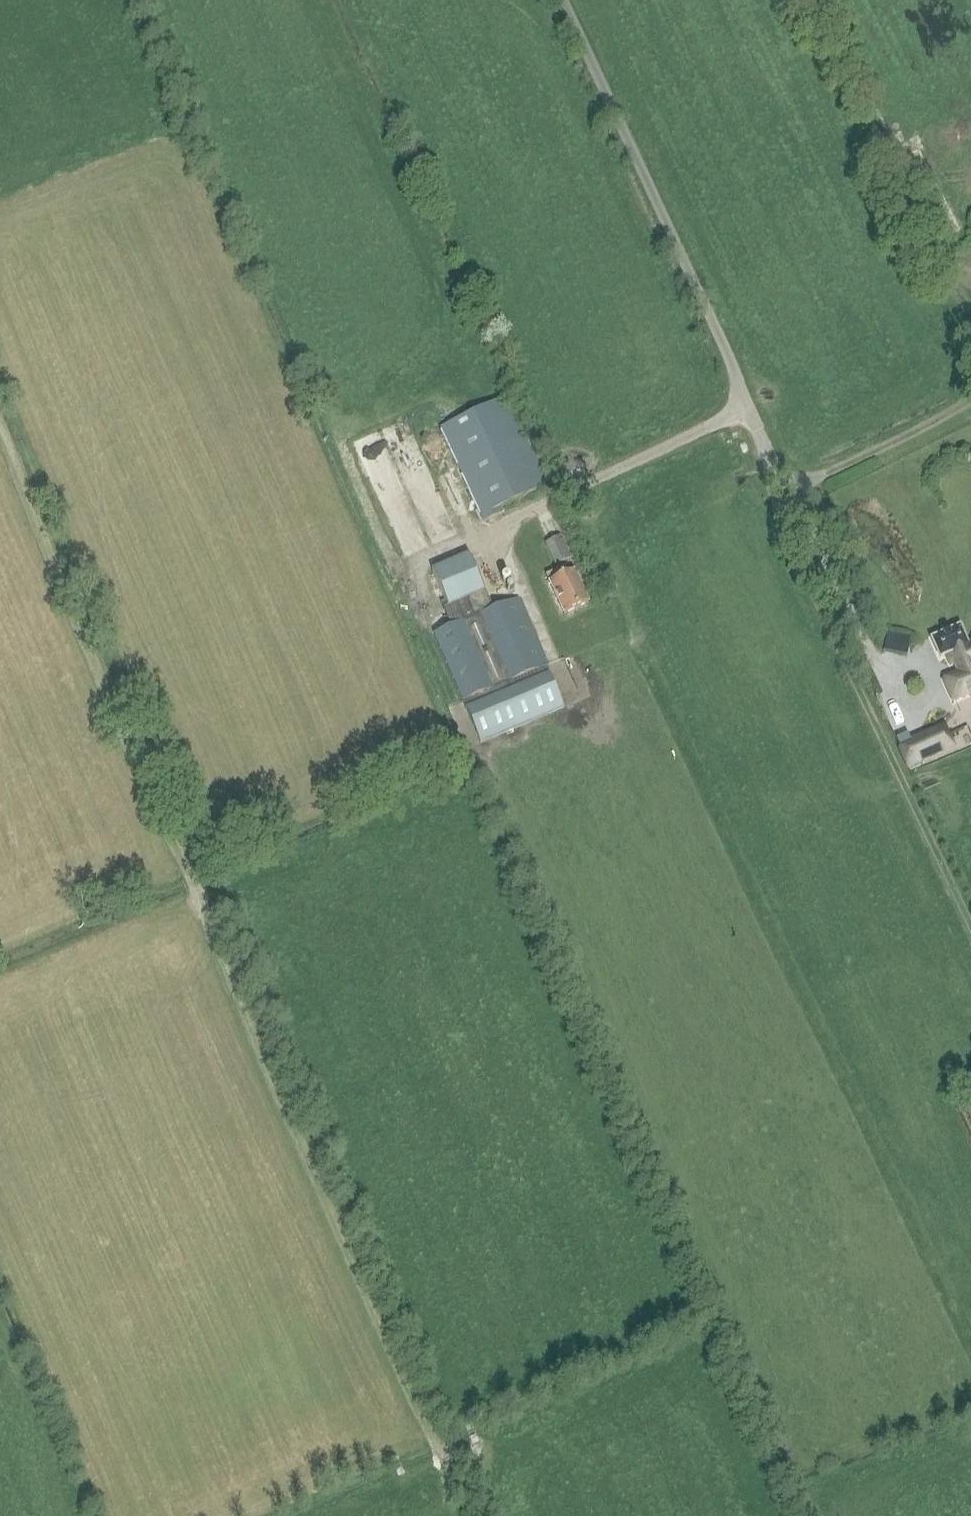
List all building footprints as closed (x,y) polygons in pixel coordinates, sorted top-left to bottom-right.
[(504,397),(439,428),(483,521),(502,512),(500,507),(545,486),(504,397)] [(954,469),(970,476),(970,460),(960,455),(954,469)] [(561,536),(544,543),(554,565),(571,558),(561,536)] [(434,634),(480,743),(563,708),(545,666),(547,666),(518,597),(493,608),(470,554),(432,570),(447,606),(442,608),(450,627),(434,634)] [(564,567),(555,571),(547,575),(565,613),(588,603),(573,570),(567,573),(564,567)] [(952,665),(956,663),(959,671),(942,678),(952,701),(970,693),(970,642),(967,644),(960,627),(933,639),(941,657),(947,654),(952,665)] [(954,745),(944,724),(897,747),(908,769),(954,745)]
